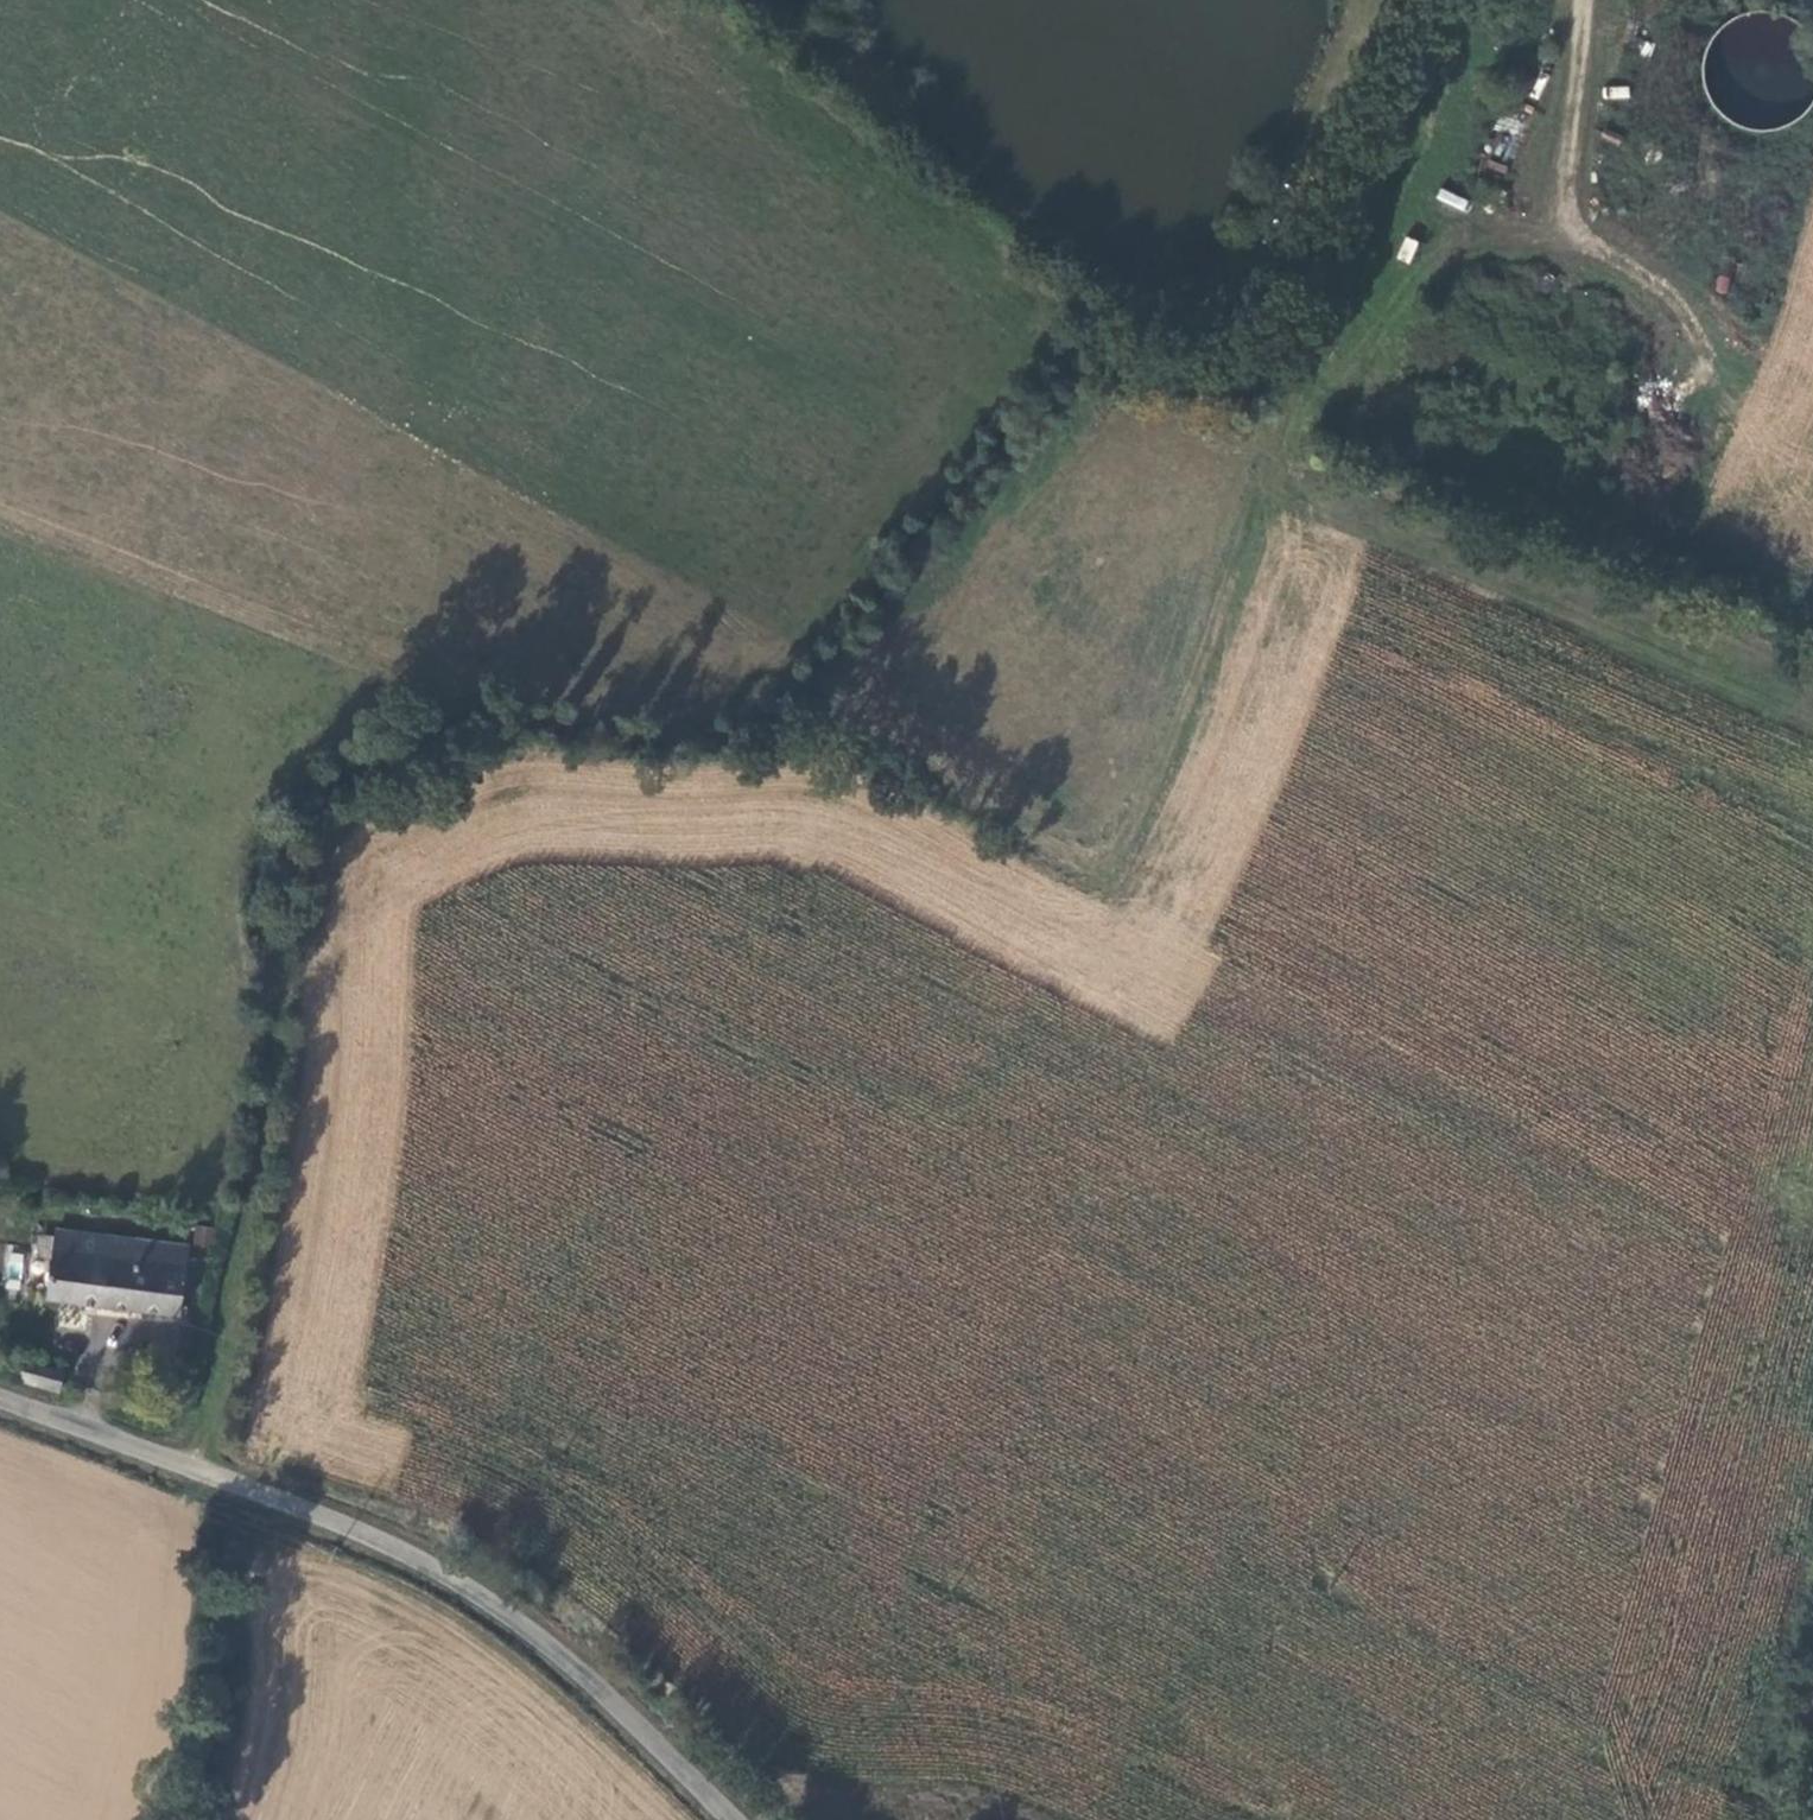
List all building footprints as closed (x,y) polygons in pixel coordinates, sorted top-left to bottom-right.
[(218,1230),(197,1227),(195,1246),(216,1249),(218,1230)] [(193,1245),(56,1228),(46,1302),(184,1319),(193,1245)] [(25,1359),(19,1382),(62,1394),(68,1372),(25,1359)]
